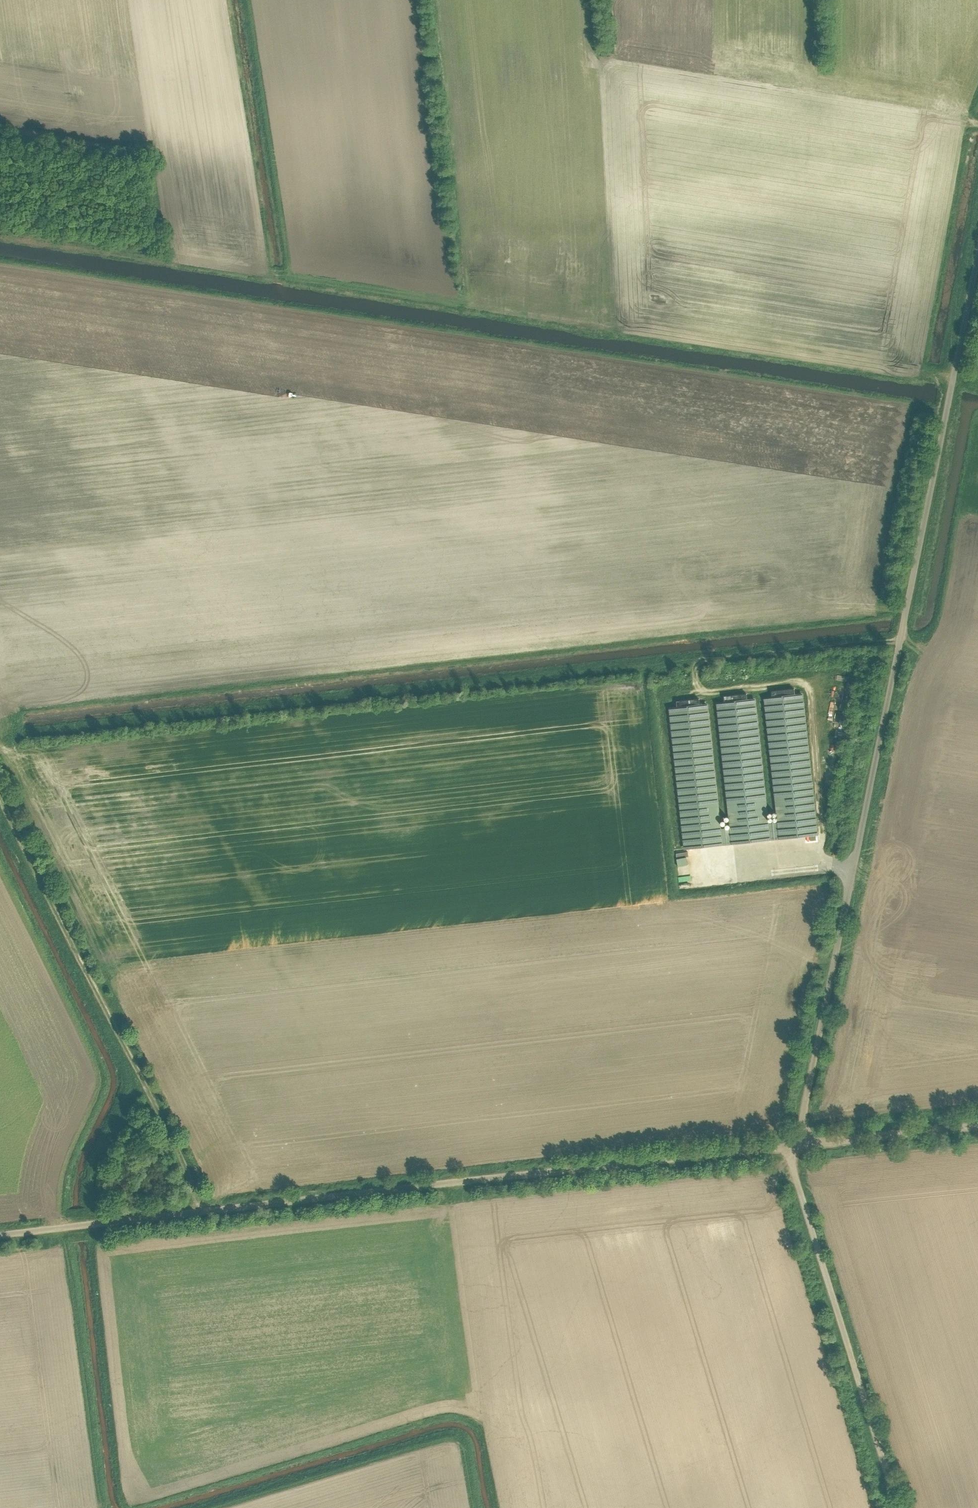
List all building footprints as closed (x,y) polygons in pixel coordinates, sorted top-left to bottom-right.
[(779,828),(781,839),(818,835),(803,694),(795,695),(794,687),(772,689),(773,698),(765,699),(779,828)] [(718,704),(734,844),(773,839),(772,828),(757,700),(749,701),(747,692),(725,695),(726,703),(718,704)] [(670,711),(686,851),(725,846),(724,835),(709,707),(701,708),(699,699),(677,701),(678,710),(670,711)] [(678,867),(688,864),(687,857),(677,859),(678,867)]
